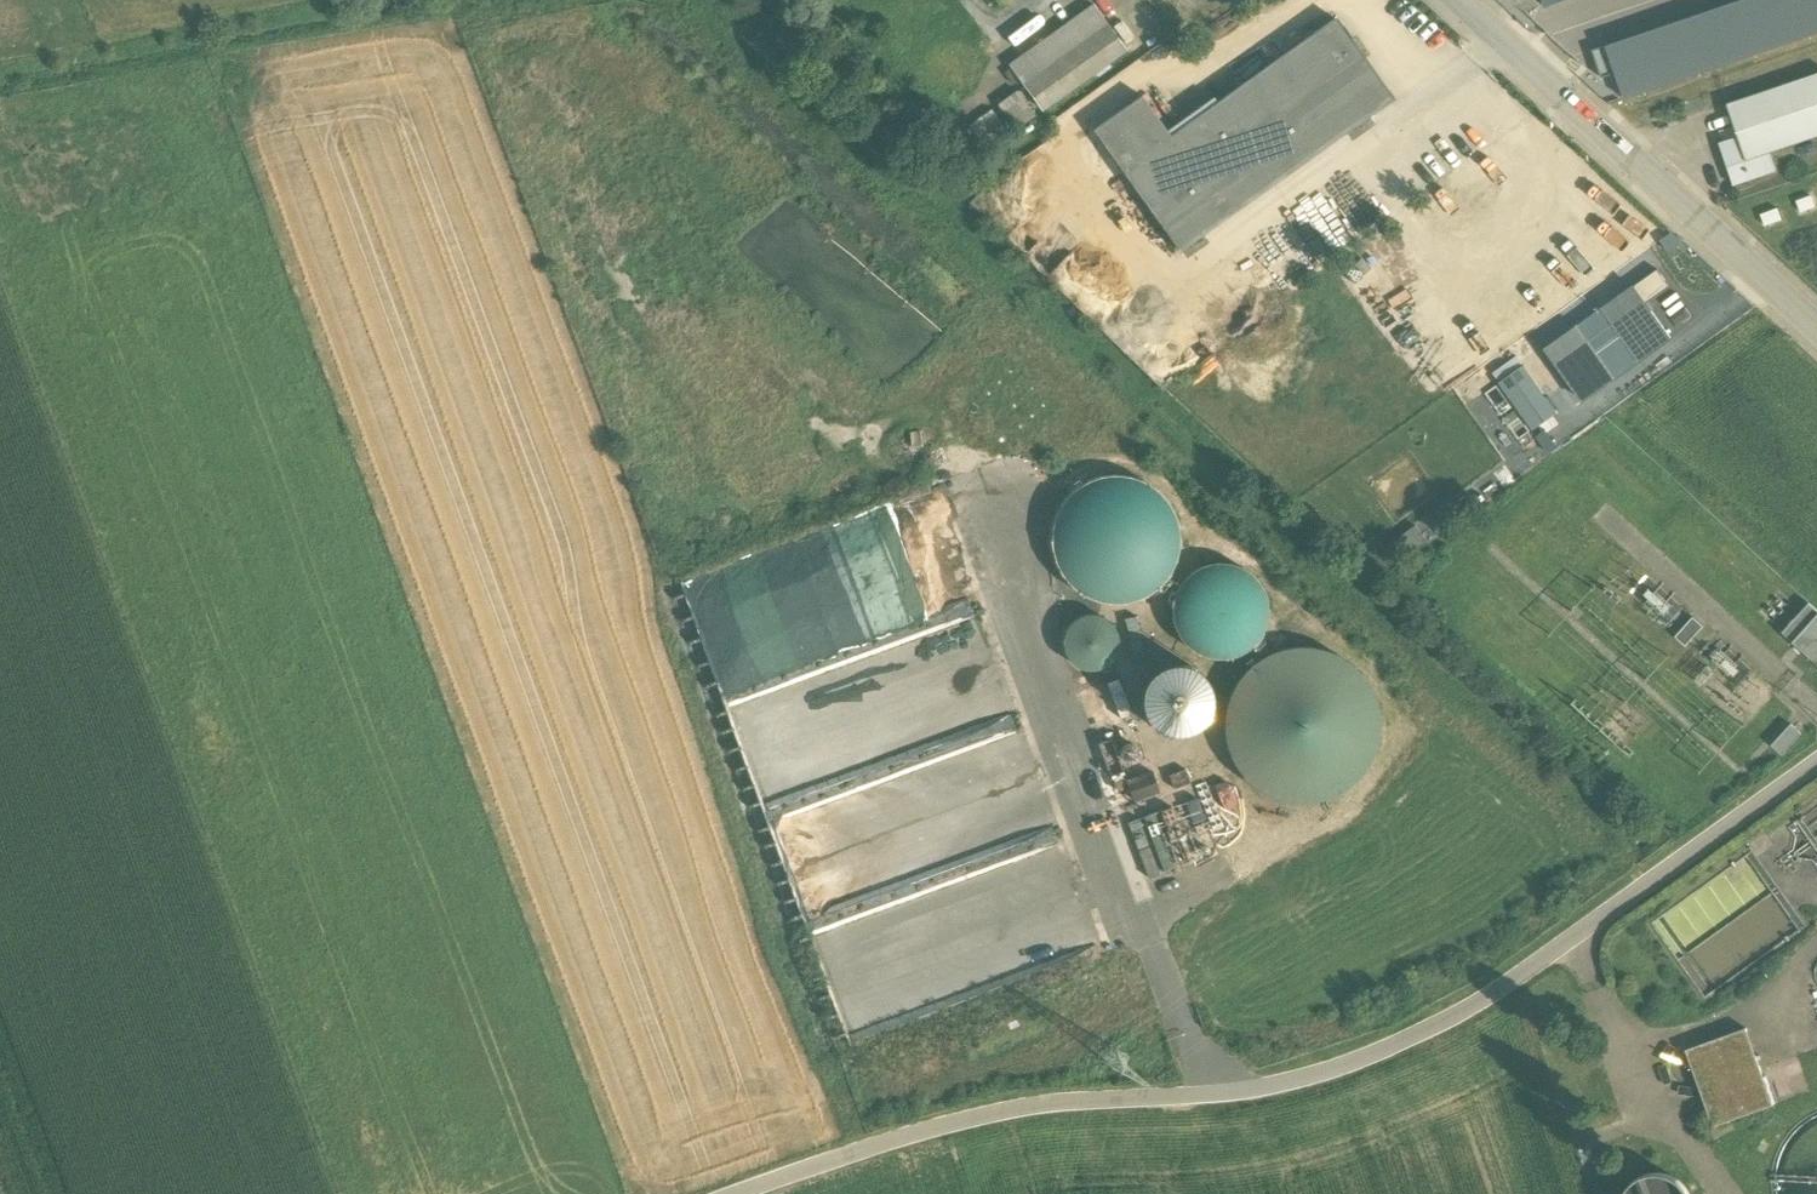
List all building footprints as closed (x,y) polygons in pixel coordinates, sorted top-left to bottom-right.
[(1540,10),(1570,0),(1536,0),(1540,10)] [(1607,46),(1616,73),(1622,93),(1627,99),(1816,34),(1816,0),(1742,0),(1607,46)] [(1095,5),(1011,65),(1042,109),(1126,49),(1095,5)] [(1336,18),(1171,136),(1142,95),(1094,130),(1180,250),(1393,99),(1336,18)] [(1616,73),(1607,46),(1593,51),(1603,78),(1616,73)] [(1729,104),(1739,137),(1748,160),(1771,152),(1816,137),(1816,74),(1729,104)] [(1017,91),(999,105),(1016,128),(1034,114),(1017,91)] [(992,109),(970,126),(984,145),(1006,129),(992,109)] [(1771,152),(1748,160),(1739,137),(1721,143),(1735,185),(1777,171),(1771,152)] [(1669,287),(1658,270),(1634,287),(1646,303),(1669,287)] [(1634,287),(1547,349),(1584,401),(1671,339),(1646,303),(1634,287)] [(1557,414),(1524,367),(1500,383),(1534,430),(1557,414)] [(1053,575),(1066,594),(1078,604),(1099,613),(1122,615),(1140,611),(1155,603),(1166,594),(1181,570),(1185,547),(1182,528),(1172,507),(1157,491),(1137,481),(1115,477),(1091,482),(1071,494),(1055,513),(1048,534),(1047,555),(1053,575)] [(1201,575),(1187,587),(1179,600),(1176,614),(1177,630),(1184,643),(1196,656),(1213,663),(1235,663),(1248,658),(1262,644),(1269,629),(1271,613),(1267,598),(1259,586),(1246,575),(1229,570),(1201,575)] [(1784,589),(1763,613),(1773,622),(1794,599),(1784,589)] [(1784,632),(1816,662),(1816,609),(1810,603),(1784,632)] [(1059,647),(1064,663),(1072,671),(1079,674),(1097,675),(1105,672),(1114,664),(1121,649),(1119,635),(1114,625),(1106,618),(1090,614),(1075,617),(1068,622),(1061,632),(1059,647)] [(1694,617),(1677,637),(1687,646),(1705,626),(1694,617)] [(1235,688),(1228,704),(1224,723),(1224,742),(1232,768),(1243,783),(1261,799),(1287,810),(1315,812),(1336,807),(1362,790),(1376,773),(1386,748),(1388,725),(1384,705),(1375,685),(1359,667),(1341,656),(1320,649),(1297,649),(1279,653),(1262,660),(1246,674),(1235,688)] [(1085,691),(1123,802),(1165,787),(1126,677),(1085,691)] [(1144,715),(1146,728),(1150,737),(1162,748),(1179,752),(1193,750),(1205,742),(1212,730),(1215,715),(1210,699),(1199,687),(1184,681),(1169,683),(1154,692),(1147,701),(1144,715)] [(1792,724),(1773,745),(1784,754),(1803,734),(1792,724)] [(1190,768),(1177,774),(1184,792),(1198,786),(1190,768)] [(1173,803),(1130,821),(1155,880),(1198,862),(1173,803)] [(1750,1032),(1692,1052),(1722,1135),(1779,1114),(1750,1032)]
